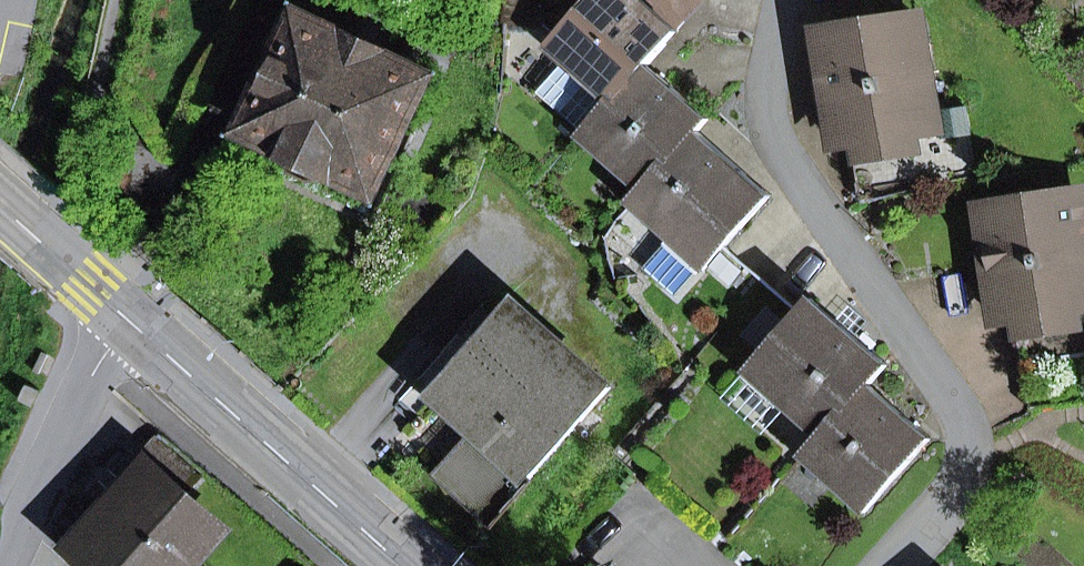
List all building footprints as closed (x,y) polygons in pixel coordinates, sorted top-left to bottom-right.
[(507,20),(522,22),(525,0),(509,0),(507,20)] [(647,64),(648,66),(705,0),(648,0),(647,2),(645,0),(593,0),(550,48),(553,50),(562,40),(584,59),(575,69),(611,101),(613,103),(647,64)] [(336,171),(375,190),(428,78),(390,60),(392,55),(342,31),(340,36),(301,18),(248,129),(286,148),(284,152),(292,175),(312,185),(334,176),(336,171)] [(860,140),(870,202),(977,174),(966,107),(934,112),(919,18),(820,34),(838,143),(852,141),(860,140)] [(588,127),(611,101),(575,69),(584,59),(562,40),(553,50),(566,61),(543,87),(588,127)] [(642,192),(697,131),(698,132),(709,120),(648,66),(647,64),(613,103),(611,101),(588,127),(580,136),(620,172),(629,162),(650,180),(641,190),(642,192)] [(703,267),(705,270),(719,255),(727,246),(771,197),(698,132),(697,131),(642,192),(641,190),(630,203),(672,240),(677,234),(708,261),(703,267)] [(862,204),(870,202),(860,140),(852,141),(862,204)] [(641,190),(650,180),(629,162),(620,172),(641,190)] [(1032,345),(1083,337),(1083,215),(1081,194),(981,209),(999,319),(1016,316),(1027,315),(1032,345)] [(703,267),(708,261),(677,234),(672,240),(645,270),(676,297),(703,267)] [(793,320),(801,311),(727,246),(719,255),(793,320)] [(821,438),(869,385),(870,385),(887,366),(812,299),(801,311),(793,320),(787,326),(770,312),(754,329),(771,344),(764,352),(747,372),(749,374),(755,368),(787,396),(781,402),(787,408),(792,412),(820,436),(821,438)] [(531,477),(610,388),(515,303),(497,323),(435,392),(476,429),(493,444),(456,485),(493,519),(531,477)] [(435,392),(497,323),(483,310),(402,400),(416,413),(435,392)] [(1032,345),(1027,315),(1016,316),(1030,411),(1042,409),(1037,376),(1032,345)] [(764,352),(771,344),(754,329),(748,337),(764,352)] [(1037,376),(1083,369),(1083,337),(1032,345),(1037,376)] [(787,408),(781,402),(787,396),(755,368),(749,374),(747,372),(723,399),(763,435),(787,408)] [(865,513),(931,439),(870,385),(869,385),(821,438),(820,436),(802,456),(805,459),(814,449),(835,468),(826,478),(865,513)] [(494,527),(535,480),(531,477),(493,519),(456,485),(493,444),(476,429),(435,475),(494,527)] [(200,477),(157,440),(134,467),(138,471),(81,537),(114,565),(188,565),(216,534),(178,501),(200,477)] [(826,478),(835,468),(814,449),(805,459),(826,478)]
